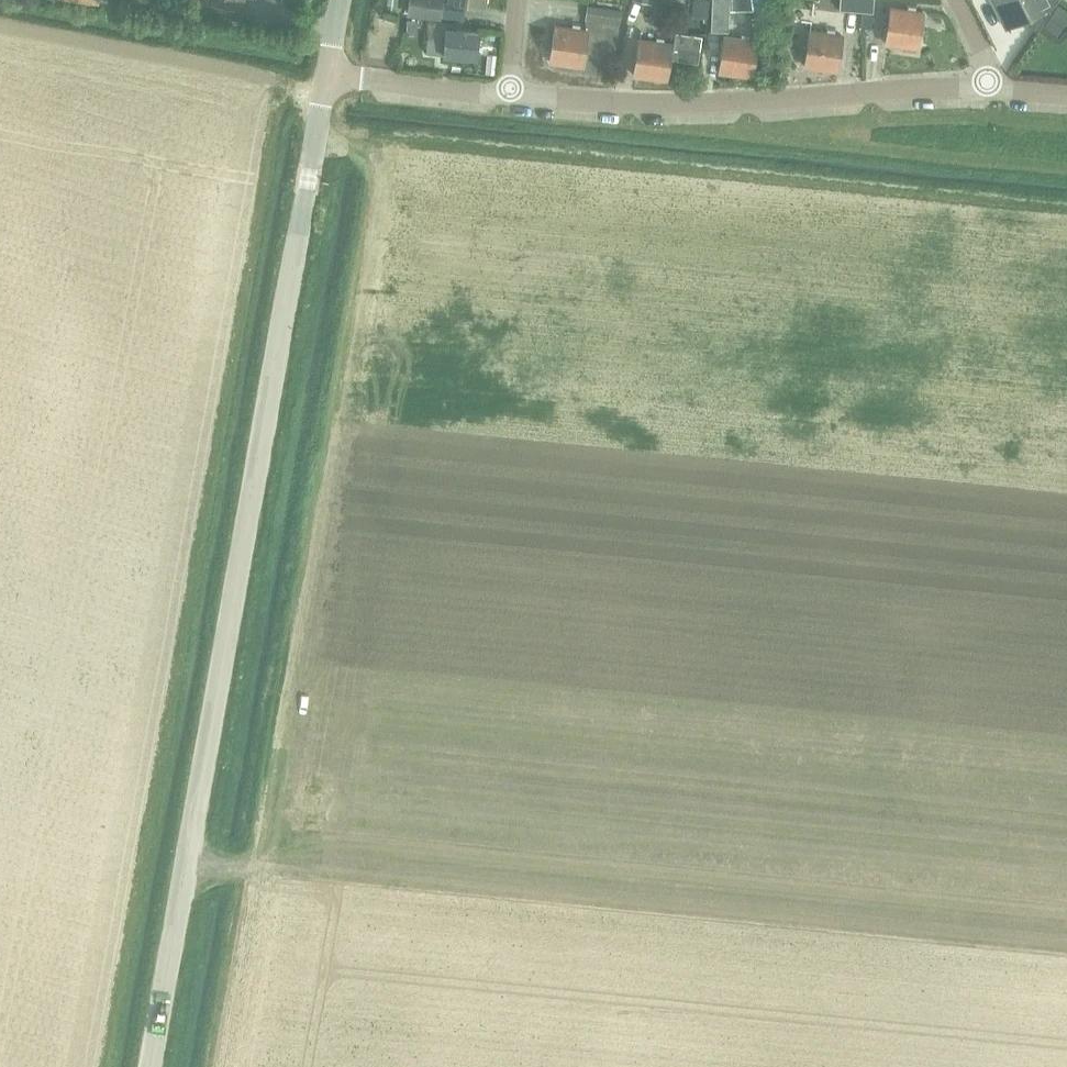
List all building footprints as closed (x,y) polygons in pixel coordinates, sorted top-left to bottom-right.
[(408,9),(410,9),(410,14),(439,17),(440,17),(464,20),(465,5),(443,2),(443,0),(410,0),(408,9)] [(692,19),(707,19),(708,0),(704,0),(693,0),(692,19)] [(710,32),(728,33),(729,0),(712,0),(710,32)] [(753,15),(768,13),(767,0),(752,0),(753,15)] [(841,11),(862,12),(861,27),(873,28),(874,0),(841,0),(841,11)] [(1058,0),(992,0),(1006,28),(1021,21),(1037,31),(1058,0)] [(622,10),(587,5),(585,20),(620,24),(622,10)] [(918,48),(923,13),(891,9),(886,43),(918,48)] [(1043,26),(1059,36),(1066,24),(1066,19),(1053,10),(1043,26)] [(771,17),(754,16),(754,31),(771,31),(771,17)] [(407,18),(405,31),(416,32),(418,19),(407,18)] [(430,28),(428,43),(445,44),(444,55),(478,58),(480,32),(447,29),(448,21),(430,19),(430,28)] [(583,66),(588,31),(556,27),(551,61),(583,66)] [(635,73),(634,75),(667,80),(668,73),(670,59),(697,63),(701,36),(674,32),(672,45),(640,40),(635,73)] [(838,71),(843,36),(810,32),(805,67),(838,71)] [(720,72),(725,73),(752,76),(757,42),(725,37),(720,72)]
